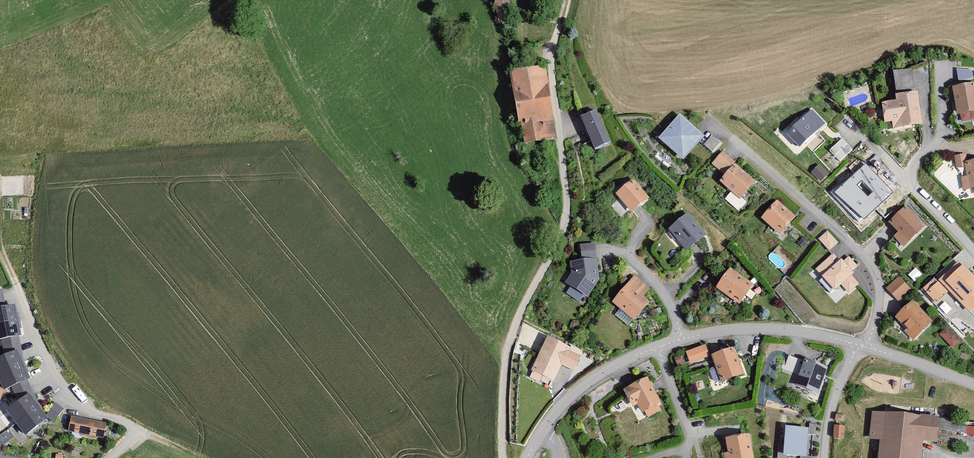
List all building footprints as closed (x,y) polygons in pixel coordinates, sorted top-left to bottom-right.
[(499,24),(513,22),(509,0),(494,0),(499,24)] [(545,68),(510,74),(523,146),(558,140),(545,68)] [(895,69),(896,90),(915,89),(914,68),(895,69)] [(959,68),(958,78),(973,79),(973,69),(959,68)] [(953,88),(957,115),(963,114),(964,121),(973,120),(973,84),(953,88)] [(898,102),(884,104),(887,123),(893,123),(894,130),(924,126),(918,93),(897,97),(898,102)] [(813,109),(788,134),(801,148),(827,123),(813,109)] [(596,112),(581,118),(595,151),(610,144),(596,112)] [(681,116),(660,141),(684,162),(705,137),(681,116)] [(712,136),(704,145),(714,153),(721,143),(712,136)] [(842,139),(830,150),(840,161),(853,150),(842,139)] [(723,152),(713,164),(726,175),(736,163),(723,152)] [(966,162),(968,162),(966,154),(953,156),(955,168),(966,166),(966,162)] [(966,162),(966,166),(968,176),(961,177),(963,191),(973,190),(973,161),(968,162),(966,162)] [(892,192),(866,164),(837,192),(864,219),(892,192)] [(736,165),(721,183),(741,200),(756,182),(736,165)] [(829,175),(819,165),(811,173),(822,183),(829,175)] [(634,179),(616,194),(632,214),(650,199),(634,179)] [(777,201),(762,219),(782,236),(797,218),(777,201)] [(907,206),(889,224),(899,234),(895,238),(904,248),(927,227),(907,206)] [(688,213),(669,229),(689,252),(708,236),(688,213)] [(828,232),(819,239),(830,251),(838,243),(828,232)] [(580,245),(582,261),(597,259),(596,244),(580,245)] [(834,254),(816,270),(836,293),(843,287),(850,293),(861,284),(851,273),(842,263),(834,254)] [(849,257),(842,263),(851,273),(858,267),(849,257)] [(582,261),(571,263),(572,274),(566,283),(588,298),(600,280),(597,259),(582,261)] [(927,293),(937,302),(949,291),(971,314),(973,311),(973,278),(959,262),(927,293)] [(752,284),(731,269),(718,286),(739,302),(752,284)] [(634,275),(612,303),(635,322),(651,303),(644,298),(651,289),(634,275)] [(900,276),(886,288),(898,301),(912,289),(900,276)] [(915,302),(897,319),(907,328),(904,331),(914,341),(934,322),(915,302)] [(0,341),(13,339),(19,338),(14,308),(6,309),(0,310),(0,341)] [(947,328),(940,334),(953,348),(960,342),(947,328)] [(548,336),(529,377),(541,383),(544,377),(554,381),(562,364),(574,370),(581,356),(570,350),(571,347),(548,336)] [(13,339),(0,341),(2,357),(14,352),(13,339)] [(708,355),(705,345),(687,352),(691,362),(708,355)] [(735,348),(712,357),(722,383),(745,374),(735,348)] [(0,358),(0,389),(2,392),(12,388),(23,383),(27,381),(14,352),(2,357),(0,358)] [(827,368),(806,360),(795,391),(816,399),(827,368)] [(648,376),(622,390),(632,408),(638,405),(643,414),(646,413),(659,406),(663,404),(648,376)] [(23,383),(12,388),(17,403),(27,395),(23,383)] [(17,403),(5,412),(24,437),(46,420),(27,395),(17,403)] [(47,415),(54,420),(63,408),(57,403),(47,415)] [(659,406),(646,413),(648,417),(661,411),(659,406)] [(873,412),(870,441),(881,442),(879,457),(922,457),(924,442),(938,444),(941,418),(873,412)] [(105,425),(70,418),(67,432),(102,438),(105,425)] [(845,437),(846,425),(835,424),(835,437),(845,437)] [(787,428),(785,457),(792,457),(817,457),(806,456),(808,430),(787,428)] [(726,440),(729,453),(724,454),(725,457),(755,457),(750,435),(726,440)]
